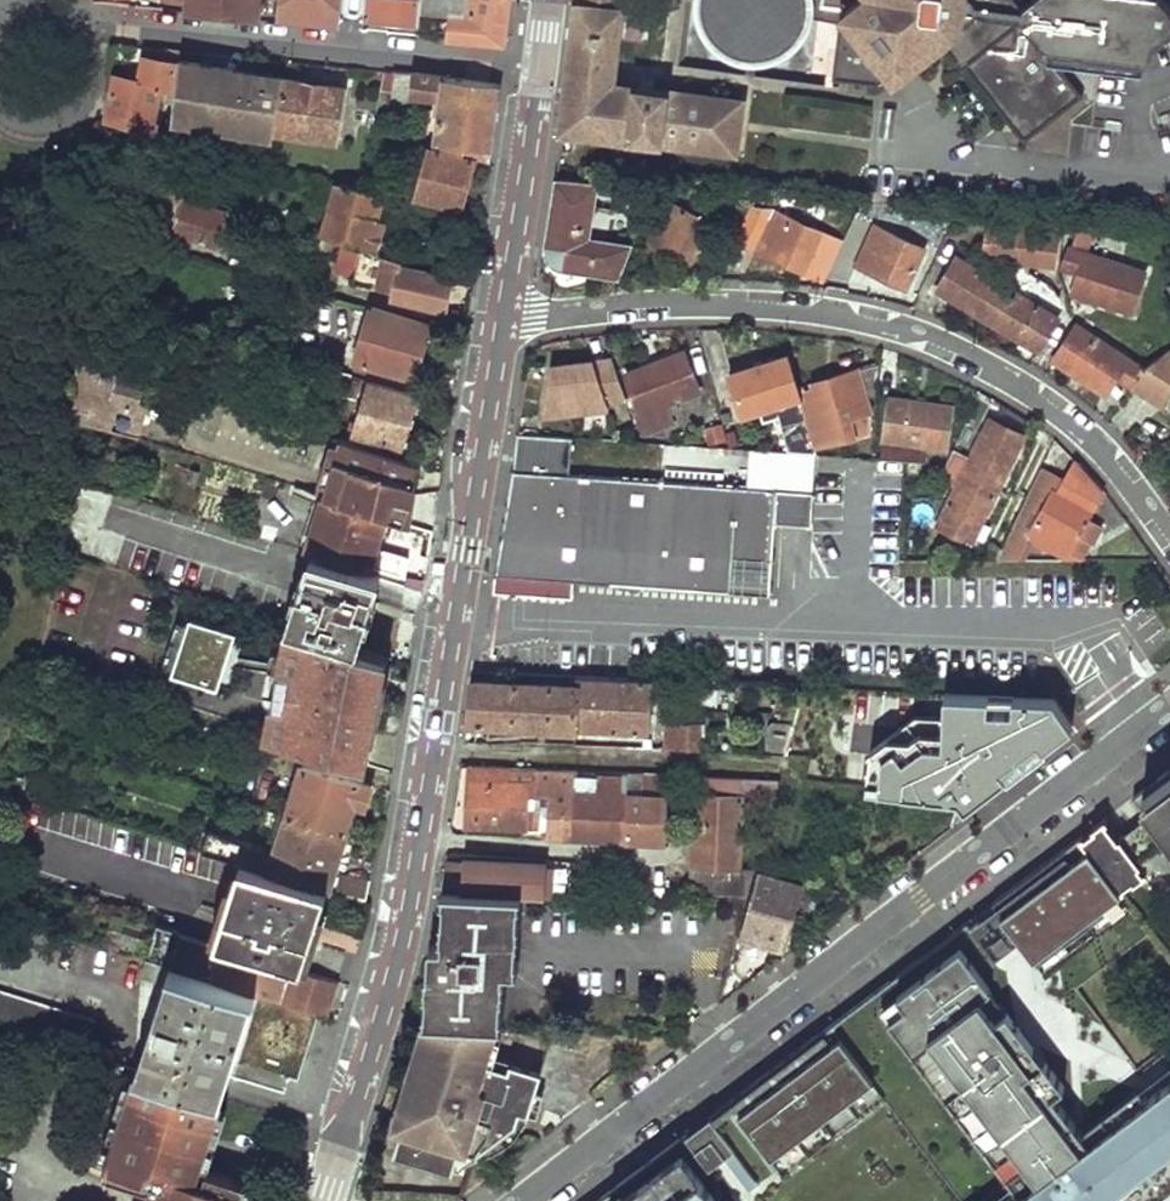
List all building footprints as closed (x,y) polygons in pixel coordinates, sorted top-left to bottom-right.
[(182,12),(218,16),(256,20),(258,0),(183,0),(183,2),(182,12)] [(281,17),(300,18),(302,12),(329,15),(331,0),(283,0),(281,17)] [(302,12),(300,18),(337,23),(339,0),(331,0),(329,15),(302,12)] [(361,19),(416,24),(417,13),(419,0),(363,0),(361,19)] [(444,40),(503,46),(508,0),(419,0),(417,13),(446,16),(444,40)] [(562,130),(740,154),(743,127),(745,106),(610,89),(621,0),(578,0),(562,130)] [(707,32),(734,57),(761,61),(789,50),(807,26),(811,3),(810,0),(703,0),(707,32)] [(819,3),(843,7),(837,12),(840,17),(831,71),(888,79),(891,84),(945,42),(948,46),(1022,142),(1081,96),(1044,48),(1101,55),(1148,61),(1149,52),(1152,21),(1169,22),(1169,7),(1164,0),(820,0),(819,3)] [(1152,21),(1149,52),(1169,35),(1169,22),(1152,21)] [(180,61),(181,52),(144,49),(139,83),(113,78),(105,121),(167,139),(170,123),(153,120),(158,88),(175,90),(179,66),(180,61)] [(284,79),(180,61),(179,66),(175,90),(174,95),(170,120),(275,137),(276,133),(284,80),(284,79)] [(490,164),(501,87),(416,73),(414,95),(441,101),(435,143),(445,146),(444,151),(490,164)] [(337,142),(345,92),(284,80),(276,133),(337,142)] [(457,213),(472,162),(430,151),(416,200),(457,213)] [(556,178),(542,272),(564,291),(591,289),(591,272),(622,276),(633,246),(590,237),(594,182),(556,178)] [(375,227),(383,198),(339,186),(324,238),(378,254),(386,232),(375,227)] [(214,250),(224,215),(185,202),(184,199),(145,188),(138,210),(176,223),(172,236),(214,250)] [(734,239),(769,258),(805,270),(819,230),(764,209),(746,208),(734,239)] [(653,247),(701,265),(714,227),(666,209),(653,247)] [(1014,228),(1011,257),(1004,273),(1016,278),(1028,258),(1050,261),(1055,223),(1022,219),(1020,229),(1014,228)] [(982,224),(979,253),(1011,257),(1014,228),(982,224)] [(845,267),(902,288),(916,248),(859,227),(845,267)] [(403,266),(404,262),(378,254),(324,238),(316,235),(314,244),(338,252),(334,264),(354,272),(353,276),(395,290),(393,296),(443,312),(452,281),(403,266)] [(935,289),(986,319),(1001,282),(954,255),(935,289)] [(1076,283),(1071,302),(1129,319),(1141,277),(1067,256),(1060,279),(1076,283)] [(463,280),(467,269),(440,260),(436,272),(463,280)] [(986,319),(1032,347),(1053,312),(1001,282),(986,319)] [(415,382),(428,329),(368,314),(355,366),(415,382)] [(1097,390),(1109,370),(1153,400),(1161,405),(1169,390),(1169,348),(1142,366),(1073,318),(1048,356),(1097,390)] [(629,373),(644,413),(640,415),(647,433),(677,421),(670,403),(700,392),(685,353),(629,373)] [(730,370),(743,414),(779,406),(792,453),(820,455),(818,445),(805,398),(801,399),(789,355),(730,370)] [(613,357),(552,364),(545,415),(610,407),(608,401),(627,398),(613,357)] [(73,419),(138,439),(145,417),(141,401),(147,380),(78,358),(73,419)] [(858,371),(865,400),(880,397),(880,366),(858,371)] [(892,367),(880,366),(880,397),(892,398),(892,367)] [(341,397),(348,377),(325,370),(321,377),(326,379),(323,391),(341,397)] [(805,398),(818,445),(869,432),(868,413),(865,400),(858,371),(820,380),(822,388),(804,392),(805,398)] [(402,447),(417,399),(370,384),(356,432),(402,447)] [(908,461),(909,445),(947,449),(951,405),(892,398),(886,443),(880,442),(879,459),(904,461),(908,461)] [(989,420),(967,467),(949,460),(946,466),(964,474),(1001,490),(1024,437),(989,420)] [(575,437),(517,433),(497,574),(771,595),(777,518),(814,520),(816,494),(572,476),(575,437)] [(322,482),(318,493),(326,496),(382,514),(386,505),(389,494),(417,495),(426,467),(337,437),(335,441),(322,482)] [(1104,490),(1074,458),(1060,479),(1055,486),(1092,509),(1104,490)] [(1001,490),(964,474),(946,466),(940,480),(958,487),(941,526),(977,543),(1001,490)] [(1060,479),(1043,466),(1029,498),(1016,523),(1015,526),(999,559),(1024,559),(1034,539),(1041,543),(1042,541),(1074,559),(1098,523),(1088,517),(1092,509),(1055,486),(1060,479)] [(386,505),(382,514),(387,516),(408,523),(411,513),(417,495),(389,494),(386,505)] [(378,546),(387,516),(382,514),(326,496),(309,546),(403,579),(410,559),(378,546)] [(377,589),(380,577),(310,555),(306,567),(289,626),(312,634),(362,650),(374,601),(377,589)] [(218,686),(236,631),(192,617),(173,672),(218,686)] [(381,701),(389,659),(362,650),(312,634),(305,655),(324,662),(304,725),(299,740),(368,763),(371,748),(373,731),(376,699),(381,701)] [(469,723),(647,735),(650,681),(612,679),(576,677),(575,687),(476,682),(469,723)] [(777,686),(769,720),(796,722),(806,688),(777,686)] [(909,853),(1053,745),(994,692),(836,761),(841,797),(909,853)] [(760,726),(760,752),(787,753),(789,747),(796,722),(769,720),(765,720),(760,726)] [(666,726),(665,748),(698,750),(699,727),(666,726)] [(362,805),(369,787),(308,766),(291,815),(344,831),(353,803),(362,805)] [(469,771),(466,826),(524,826),(525,793),(536,794),(537,767),(526,767),(525,774),(469,771)] [(537,767),(536,794),(551,795),(549,836),(569,837),(570,781),(571,769),(537,767)] [(1132,798),(1147,817),(1119,838),(1105,819),(992,903),(995,908),(970,926),(967,922),(596,1200),(1149,1200),(1169,1186),(1169,769),(1132,798)] [(570,781),(569,837),(624,839),(627,772),(602,770),(601,783),(570,781)] [(627,772),(624,839),(663,840),(667,774),(627,772)] [(698,775),(690,890),(715,891),(715,902),(745,903),(755,868),(740,868),(745,803),(773,805),(775,797),(780,779),(698,775)] [(325,891),(344,831),(291,815),(284,812),(267,864),(262,863),(259,870),(325,891)] [(225,860),(230,843),(208,836),(202,852),(224,859),(225,860)] [(464,888),(543,892),(545,866),(465,861),(464,888)] [(326,892),(325,891),(259,870),(238,864),(216,928),(211,942),(299,970),(304,955),(326,892)] [(364,903),(369,881),(340,872),(332,893),(364,903)] [(761,873),(744,936),(781,945),(798,884),(761,873)] [(429,946),(426,1021),(436,1022),(489,1023),(490,968),(515,968),(522,894),(443,891),(441,947),(429,946)] [(325,1017),(336,981),(299,970),(211,942),(192,936),(188,952),(217,963),(211,981),(253,995),(325,1017)] [(224,1088),(253,995),(211,981),(169,969),(140,960),(134,977),(163,987),(140,1060),(137,1071),(221,1098),(224,1088)] [(95,1021),(0,991),(0,1028),(83,1055),(95,1021)] [(489,1023),(436,1022),(429,1044),(414,1091),(410,1103),(400,1135),(395,1153),(453,1172),(457,1159),(472,1164),(519,1130),(527,1104),(536,1107),(543,1086),(549,1067),(506,1054),(491,1050),(495,1035),(497,1023),(489,1023)] [(510,1040),(495,1035),(491,1050),(506,1054),(510,1040)] [(408,1079),(414,1091),(429,1044),(417,1050),(408,1079)] [(232,1181),(205,1173),(200,1189),(194,1187),(201,1165),(204,1156),(207,1144),(216,1114),(220,1100),(221,1098),(137,1071),(132,1087),(123,1117),(119,1128),(116,1137),(104,1174),(150,1189),(146,1200),(226,1200),(232,1181)] [(123,1117),(132,1087),(125,1085),(115,1114),(123,1117)] [(553,1089),(543,1086),(536,1107),(547,1111),(553,1089)] [(393,1123),(400,1135),(410,1103),(397,1110),(393,1123)] [(224,1117),(216,1114),(207,1144),(214,1146),(224,1117)] [(116,1137),(119,1128),(111,1126),(108,1135),(116,1137)] [(204,1156),(201,1165),(208,1167),(210,1158),(204,1156)] [(245,1185),(232,1181),(226,1200),(240,1200),(245,1186),(245,1185)] [(240,1200),(242,1200),(249,1200),(253,1189),(245,1186),(240,1200)]
